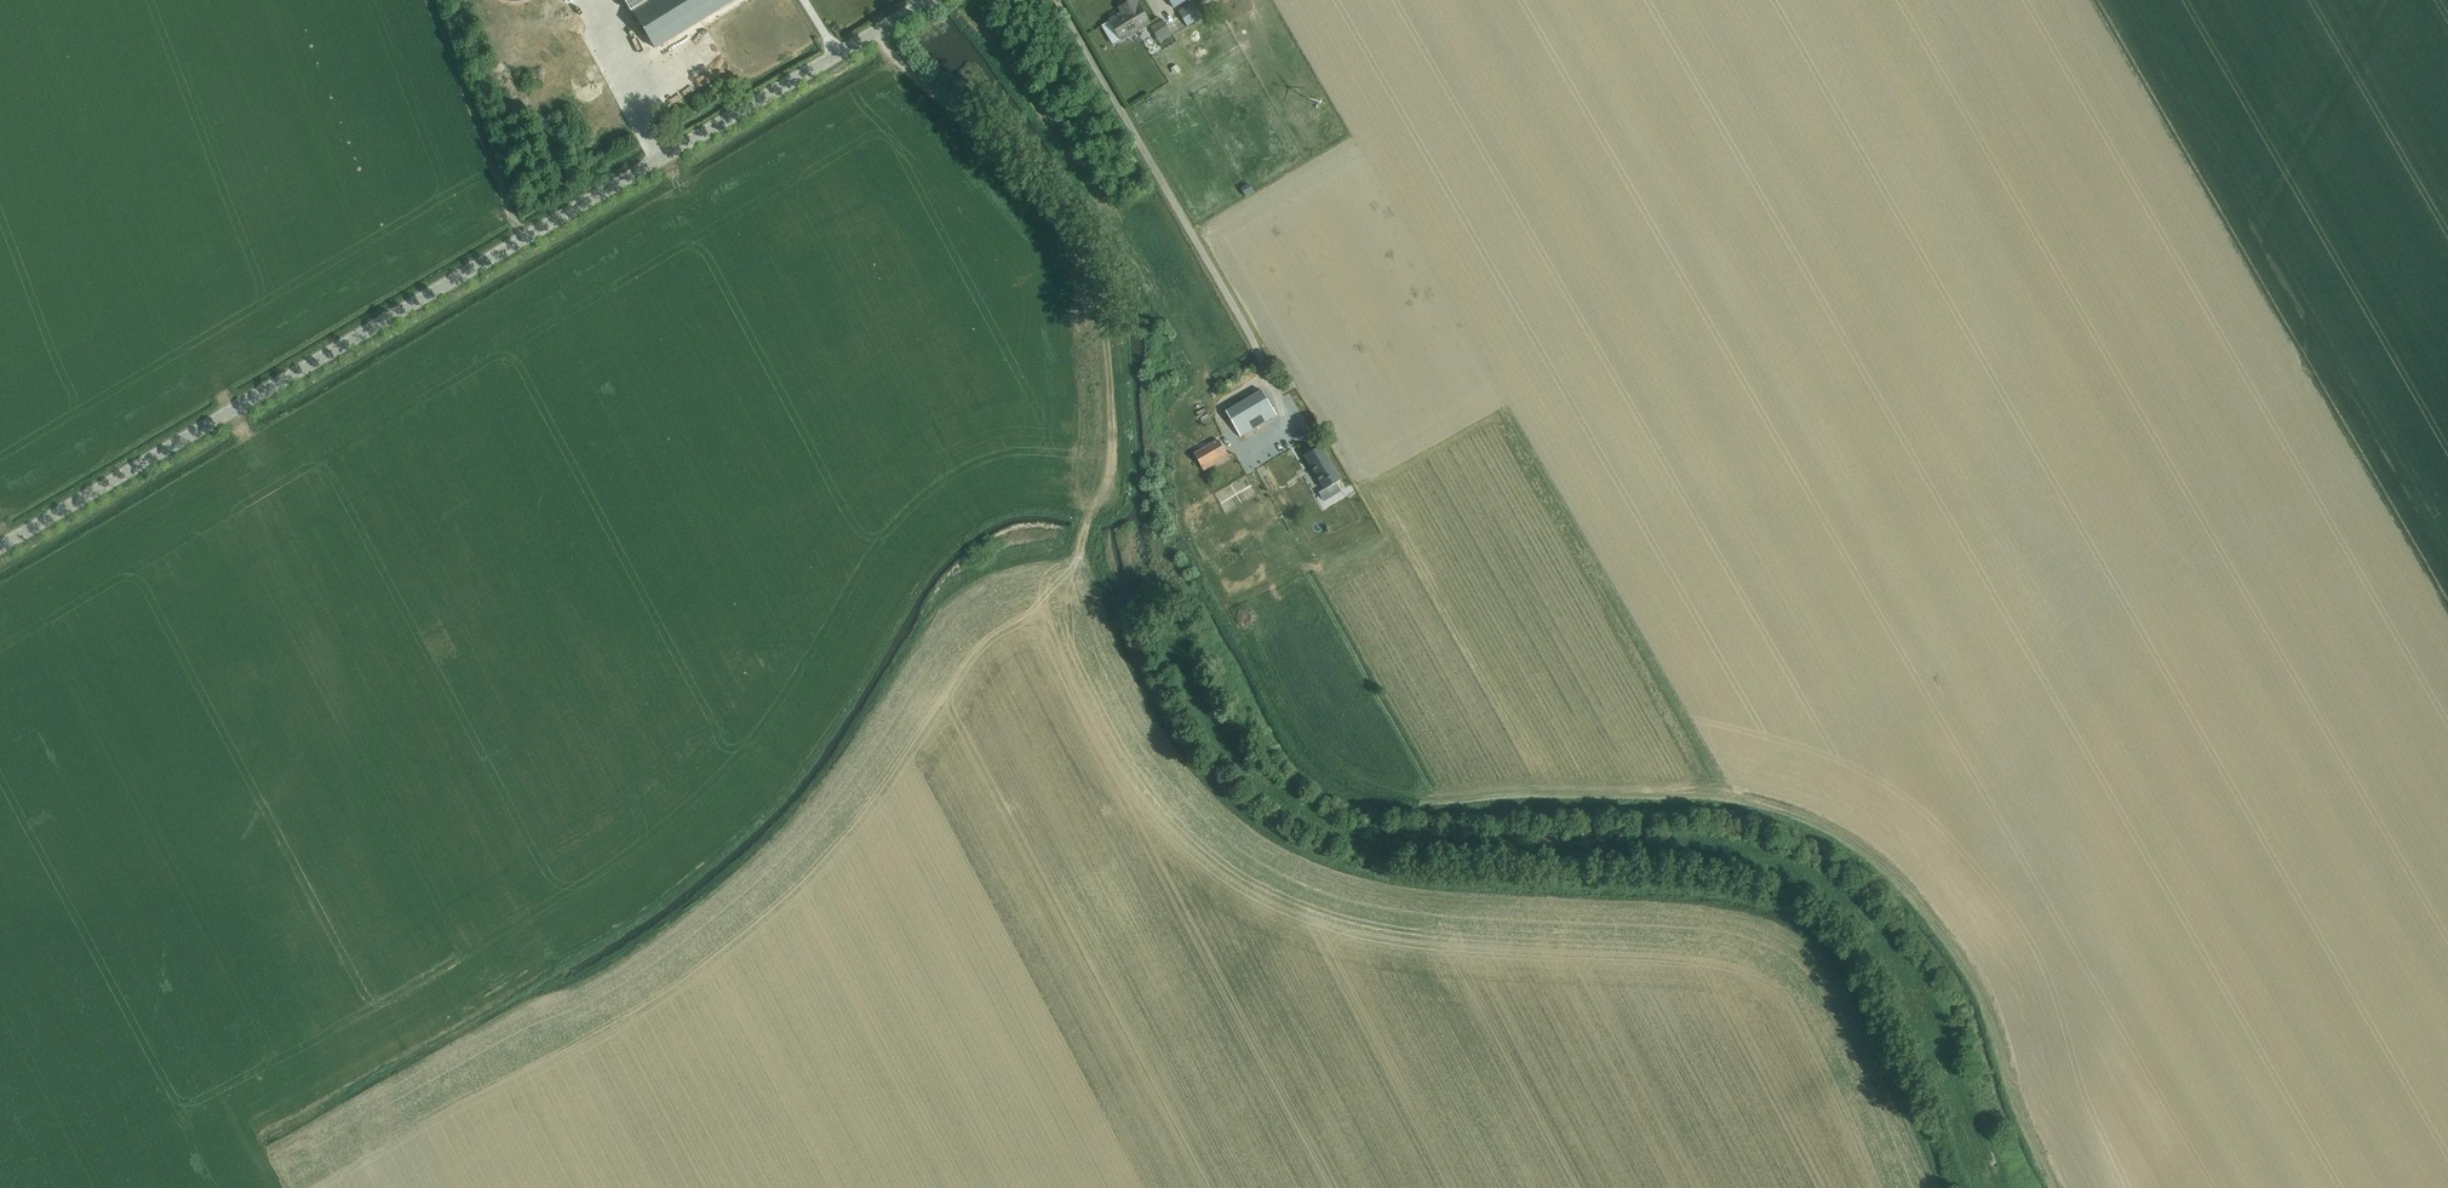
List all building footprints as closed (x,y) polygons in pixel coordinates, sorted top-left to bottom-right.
[(632,10),(633,9),(648,0),(626,0),(632,10)] [(632,10),(633,10),(634,11),(633,11),(634,12),(656,47),(655,47),(656,49),(657,48),(670,40),(736,0),(648,0),(632,10)] [(1121,39),(1150,23),(1137,0),(1132,0),(1124,5),(1128,10),(1110,20),(1121,39)] [(1173,35),(1164,21),(1158,24),(1152,28),(1160,42),(1173,35)] [(1226,411),(1241,436),(1277,415),(1262,390),(1226,411)] [(1194,454),(1202,467),(1227,453),(1219,439),(1194,454)] [(1326,489),(1327,488),(1331,494),(1342,488),(1338,482),(1341,480),(1321,446),(1305,455),(1326,489)] [(1238,614),(1240,618),(1248,615),(1246,610),(1238,614)]
